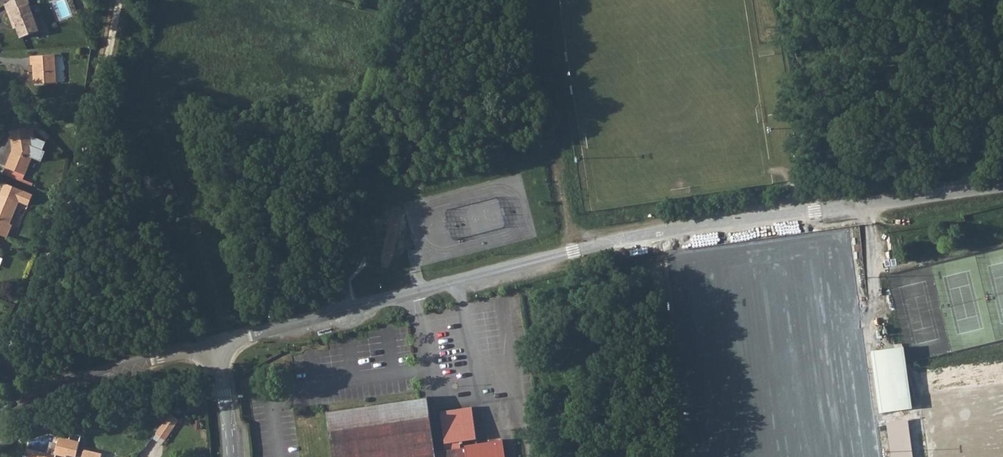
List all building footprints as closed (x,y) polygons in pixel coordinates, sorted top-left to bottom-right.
[(5,4),(8,11),(21,7),(18,0),(11,0),(5,4)] [(21,7),(8,11),(12,23),(15,22),(20,38),(39,31),(39,30),(40,27),(38,22),(35,20),(30,4),(31,4),(29,0),(18,0),(21,7)] [(56,82),(55,55),(31,56),(31,65),(33,65),(34,84),(56,82)] [(34,137),(33,129),(10,133),(12,148),(14,148),(15,150),(13,153),(12,152),(5,167),(25,175),(32,158),(41,161),(45,151),(42,150),(45,142),(34,137)] [(25,175),(5,167),(3,174),(32,186),(33,184),(23,180),(25,175)] [(7,223),(10,224),(19,202),(28,205),(33,195),(5,183),(0,194),(0,235),(2,235),(7,223)] [(10,224),(7,223),(2,235),(7,237),(12,225),(10,224)] [(905,370),(902,347),(878,350),(880,366),(885,366),(886,372),(884,372),(886,380),(877,381),(878,387),(881,386),(882,394),(879,395),(881,412),(891,411),(891,407),(899,406),(900,410),(910,408),(908,396),(914,395),(908,369),(905,370)] [(878,350),(873,351),(877,381),(886,380),(884,372),(886,372),(885,366),(880,366),(878,350)] [(434,453),(427,398),(327,412),(333,456),(505,456),(503,441),(465,446),(461,447),(461,449),(434,453)] [(170,414),(156,434),(165,440),(178,420),(170,414)] [(76,455),(81,436),(70,433),(68,440),(58,437),(54,454),(55,454),(55,456),(66,456),(67,453),(76,455)]
